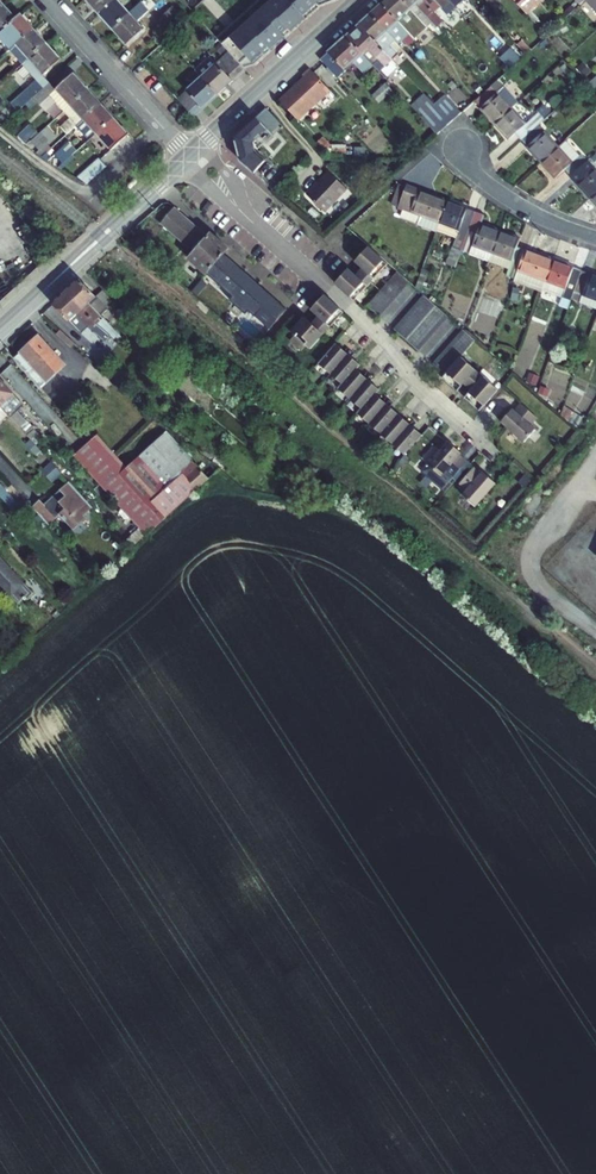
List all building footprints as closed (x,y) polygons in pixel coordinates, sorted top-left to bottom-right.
[(99,14),(115,0),(87,0),(99,14)] [(112,28),(129,13),(117,0),(115,0),(99,14),(112,28)] [(216,37),(230,52),(244,68),(252,61),(255,64),(312,11),(319,6),(334,0),(256,0),(216,37)] [(403,0),(385,0),(381,3),(415,40),(422,33),(427,38),(433,33),(428,27),(403,0)] [(423,0),(403,0),(428,27),(432,24),(436,28),(443,22),(435,13),(423,0)] [(447,0),(423,0),(435,13),(441,7),(448,15),(452,10),(458,17),(460,15),(455,8),(447,0)] [(455,8),(464,0),(447,0),(455,8)] [(495,10),(501,4),(497,0),(486,0),(495,10)] [(527,13),(541,0),(515,0),(527,13)] [(595,10),(595,0),(586,0),(595,10)] [(381,3),(370,13),(399,44),(404,40),(409,45),(415,40),(381,3)] [(16,19),(3,5),(0,7),(0,33),(16,19)] [(172,6),(158,20),(164,27),(179,14),(172,6)] [(129,13),(112,28),(127,45),(144,30),(129,13)] [(399,44),(370,13),(360,23),(393,60),(398,55),(396,52),(401,47),(399,44)] [(0,33),(0,42),(8,51),(10,50),(33,29),(20,15),(16,19),(0,33)] [(373,65),(386,78),(399,66),(393,60),(360,23),(346,36),(373,65)] [(33,29),(10,50),(23,64),(46,43),(33,29)] [(320,59),(338,78),(346,70),(345,69),(354,61),(365,73),(373,65),(346,36),(320,59)] [(523,40),(516,45),(525,55),(531,49),(523,40)] [(61,60),(46,43),(23,64),(17,69),(24,76),(29,71),(37,81),(43,76),(61,60)] [(501,57),(510,66),(520,58),(511,48),(501,57)] [(244,68),(230,52),(216,64),(210,57),(196,70),(218,94),(245,69),(244,68)] [(310,68),(302,75),(304,77),(280,100),(298,120),(330,90),(310,68)] [(218,94),(196,70),(186,79),(193,86),(178,99),(193,116),(218,94)] [(64,111),(88,90),(73,73),(55,89),(49,82),(33,97),(39,104),(49,95),(64,111)] [(26,103),(33,97),(49,82),(43,76),(37,81),(19,97),(26,103)] [(475,101),(495,124),(511,108),(518,103),(497,80),(475,101)] [(393,90),(386,83),(372,96),(379,103),(393,90)] [(67,134),(77,125),(101,104),(88,90),(64,111),(70,118),(60,127),(67,134)] [(424,94),(411,106),(437,134),(451,122),(435,105),(424,94)] [(446,95),(435,105),(451,122),(462,113),(446,95)] [(97,133),(113,118),(101,104),(77,125),(84,134),(80,137),(85,143),(97,133)] [(515,134),(521,140),(538,125),(544,120),(538,113),(526,124),(511,108),(495,124),(509,139),(515,134)] [(263,146),(274,136),(257,117),(235,137),(241,161),(255,173),(266,161),(260,156),(266,150),(263,146)] [(113,118),(97,133),(112,149),(128,134),(113,118)] [(521,140),(541,162),(558,147),(538,125),(521,140)] [(46,127),(31,141),(40,150),(47,143),(55,136),(46,127)] [(324,136),(316,143),(325,153),(332,146),(324,136)] [(565,141),(558,147),(541,162),(555,178),(565,170),(571,176),(587,161),(582,154),(579,156),(565,141)] [(69,142),(55,154),(63,163),(77,151),(69,142)] [(47,143),(40,150),(37,153),(42,157),(47,152),(51,148),(47,143)] [(52,157),(47,152),(42,157),(48,160),(52,157)] [(79,177),(87,184),(107,166),(100,158),(79,177)] [(591,199),(595,194),(595,171),(587,161),(571,176),(591,199)] [(347,189),(329,172),(307,195),(325,212),(347,189)] [(447,201),(406,186),(398,208),(421,216),(418,225),(436,232),(436,230),(447,201)] [(476,211),(447,201),(436,230),(456,237),(446,264),(455,267),(461,251),(476,211)] [(228,249),(211,234),(208,237),(205,241),(200,236),(203,233),(174,207),(160,223),(190,249),(191,248),(195,252),(189,258),(206,273),(223,254),(228,249)] [(484,214),(476,211),(461,251),(489,261),(500,231),(481,224),(484,214)] [(500,231),(489,261),(509,269),(506,276),(515,279),(526,249),(517,246),(520,239),(500,231)] [(200,236),(205,241),(208,237),(203,233),(200,236)] [(349,269),(336,282),(336,284),(354,301),(355,300),(388,263),(369,246),(355,261),(362,268),(366,272),(360,279),(356,275),(349,269)] [(526,249),(515,279),(543,289),(554,260),(526,249)] [(287,310),(223,254),(206,273),(232,297),(230,300),(246,315),(249,312),(269,329),(287,310)] [(582,270),(554,260),(543,289),(563,296),(563,295),(572,298),(582,270)] [(366,272),(362,268),(356,275),(360,279),(366,272)] [(429,271),(422,268),(415,287),(421,292),(429,271)] [(582,270),(572,298),(580,301),(579,303),(595,309),(595,275),(582,270)] [(367,305),(379,316),(409,282),(397,271),(367,305)] [(80,279),(66,291),(95,322),(110,336),(114,340),(119,335),(103,319),(101,320),(99,318),(115,303),(103,290),(96,296),(86,286),(80,279)] [(66,291),(53,303),(81,334),(91,325),(93,327),(91,329),(105,342),(110,336),(95,322),(66,291)] [(435,305),(424,295),(394,329),(418,351),(448,317),(435,305)] [(310,349),(343,314),(344,312),(326,296),(324,296),(311,309),(319,316),(323,320),(316,327),(312,323),(305,317),(300,322),(291,332),(295,335),(290,340),(302,351),(306,346),(310,349)] [(323,320),(319,316),(312,323),(316,327),(323,320)] [(475,340),(463,329),(433,364),(445,375),(442,378),(457,391),(463,384),(467,380),(474,386),(471,391),(464,398),(479,411),(491,398),(498,390),(461,357),(475,340)] [(75,343),(60,330),(57,333),(71,347),(75,343)] [(41,387),(63,367),(45,348),(48,345),(39,335),(20,352),(20,353),(15,358),(41,387)] [(404,454),(421,435),(375,394),(379,389),(356,369),(360,364),(336,343),(319,363),(343,384),(339,388),(362,409),(358,413),(404,454)] [(66,365),(48,345),(45,348),(63,367),(66,365)] [(8,414),(36,445),(43,439),(18,411),(24,405),(0,378),(0,405),(8,414)] [(467,380),(463,384),(471,391),(474,386),(467,380)] [(537,418),(521,403),(514,410),(512,408),(501,422),(524,443),(536,429),(531,425),(537,418)] [(578,431),(585,419),(564,406),(560,415),(578,431)] [(127,468),(115,455),(114,455),(96,436),(74,456),(139,528),(145,535),(146,536),(210,478),(167,431),(127,468)] [(462,453),(448,441),(422,471),(446,492),(470,464),(460,455),(462,453)] [(62,474),(51,462),(39,473),(50,485),(62,474)] [(459,484),(466,490),(462,495),(475,507),(496,483),(482,471),(481,473),(474,467),(459,484)] [(32,507),(49,526),(56,519),(60,515),(74,530),(87,518),(85,515),(92,508),(69,482),(60,490),(61,491),(45,506),(40,500),(32,507)] [(10,496),(0,485),(0,494),(5,500),(10,496)] [(5,531),(11,525),(0,513),(0,526),(5,531)] [(145,535),(139,528),(127,540),(133,546),(145,535)] [(9,591),(7,593),(16,603),(22,598),(23,599),(31,592),(0,557),(0,581),(9,591)]
